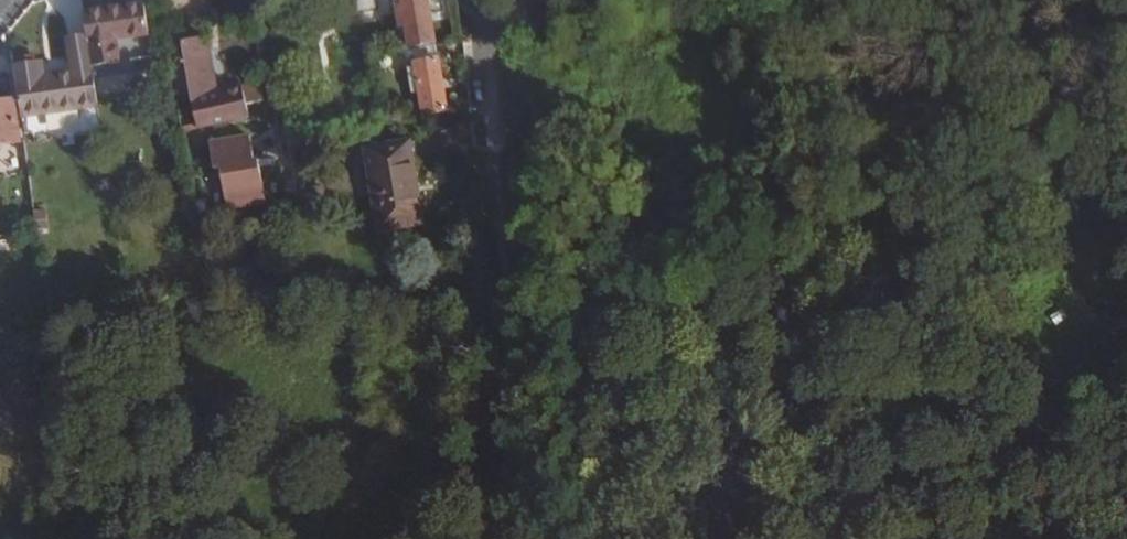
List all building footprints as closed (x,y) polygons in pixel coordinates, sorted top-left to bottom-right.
[(336,13),(372,6),(371,0),(334,0),(336,13)] [(410,51),(412,50),(434,46),(436,46),(426,0),(394,0),(399,26),(405,25),(410,51)] [(141,4),(82,13),(86,37),(91,64),(119,60),(115,40),(146,35),(141,4)] [(40,62),(14,66),(21,117),(79,108),(83,133),(101,131),(91,64),(86,37),(68,40),(73,71),(42,75),(40,62)] [(195,130),(247,118),(244,105),(261,101),(257,82),(214,92),(205,37),(180,41),(195,130)] [(412,50),(423,118),(446,114),(434,46),(412,50)] [(0,103),(0,144),(18,142),(13,101),(0,103)] [(408,142),(364,149),(377,230),(421,223),(408,142)] [(229,210),(262,204),(254,160),(221,167),(229,210)] [(27,164),(0,168),(0,176),(0,175),(4,198),(8,215),(33,212),(27,164)] [(194,216),(198,237),(232,230),(229,210),(194,216)]
